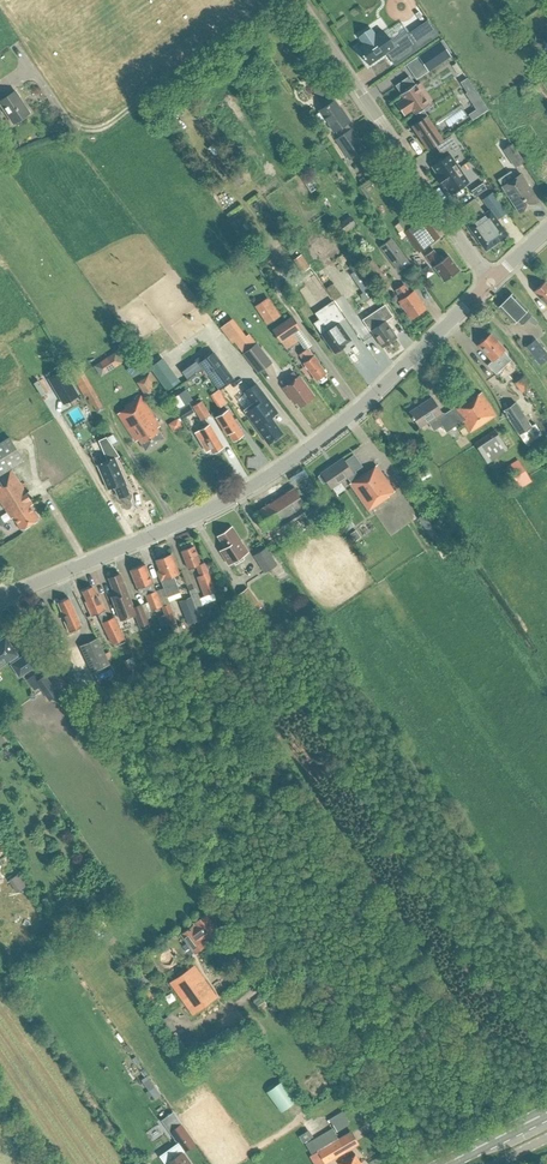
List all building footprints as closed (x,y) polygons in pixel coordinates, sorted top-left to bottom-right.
[(394,47),(382,30),(375,35),(370,28),(359,36),(363,43),(357,47),(369,64),(394,47)] [(439,40),(417,55),(428,70),(449,56),(439,40)] [(437,85),(445,80),(451,89),(447,93),(444,89),(438,94),(445,103),(467,88),(461,79),(467,75),(455,57),(449,61),(437,69),(438,70),(431,75),(437,85)] [(395,102),(404,114),(411,110),(414,114),(429,103),(415,83),(400,94),(402,97),(395,102)] [(29,112),(15,90),(0,100),(0,103),(13,123),(29,112)] [(348,130),(344,124),(350,120),(344,112),(343,113),(334,99),(319,109),(333,131),(335,130),(339,136),(335,138),(349,158),(363,149),(356,139),(358,138),(351,128),(348,130)] [(427,149),(442,139),(426,115),(411,125),(427,149)] [(460,147),(451,134),(445,138),(454,152),(460,147)] [(525,161),(513,143),(505,148),(503,149),(515,168),(525,161)] [(459,167),(450,154),(432,166),(437,174),(436,175),(439,181),(459,167)] [(374,159),(367,163),(373,174),(380,169),(374,159)] [(450,193),(468,181),(459,167),(439,181),(443,186),(445,186),(450,193)] [(389,175),(385,169),(379,173),(383,179),(389,175)] [(519,212),(537,200),(520,174),(502,186),(519,212)] [(497,218),(506,212),(492,191),(481,199),(489,210),(490,209),(497,218)] [(489,210),(467,225),(485,250),(508,234),(497,218),(490,209),(489,210)] [(429,222),(425,217),(414,225),(407,215),(397,222),(404,232),(418,252),(439,236),(435,231),(436,230),(433,225),(430,221),(429,222)] [(344,232),(356,223),(352,218),(340,226),(344,232)] [(391,237),(378,246),(398,272),(410,263),(391,237)] [(315,239),(300,248),(320,279),(335,269),(315,239)] [(448,255),(441,260),(433,249),(425,255),(433,266),(444,281),(457,271),(458,268),(448,255)] [(301,254),(292,260),(301,273),(310,267),(301,254)] [(381,282),(386,278),(372,259),(367,263),(381,282)] [(352,272),(365,290),(371,286),(359,267),(352,272)] [(544,281),(534,291),(546,305),(546,284),(544,281)] [(410,318),(425,308),(413,291),(410,293),(404,284),(395,289),(401,299),(399,300),(400,302),(399,304),(402,308),(403,308),(410,318)] [(521,325),(527,319),(531,316),(526,311),(527,310),(512,293),(498,306),(514,323),(516,320),(521,325)] [(384,305),(363,319),(382,347),(397,337),(385,320),(391,315),(384,305)] [(319,318),(322,322),(317,326),(322,333),(321,334),(334,353),(345,345),(344,344),(351,339),(346,332),(339,337),(332,327),(345,318),(337,306),(319,318)] [(311,324),(301,307),(296,309),(307,326),(311,324)] [(300,328),(292,315),(271,329),(284,349),(298,341),(293,333),(300,328)] [(504,365),(511,359),(503,350),(505,348),(497,340),(497,341),(490,334),(484,339),(482,339),(480,341),(479,343),(478,345),(492,360),(496,356),(504,365)] [(546,358),(546,356),(535,340),(524,348),(538,365),(546,358)] [(271,362),(256,343),(243,353),(258,372),(271,362)] [(303,362),(316,380),(318,379),(320,381),(326,377),(324,374),(326,373),(318,362),(319,362),(313,354),(313,355),(307,347),(304,350),(303,348),(297,351),(304,361),(303,362)] [(209,351),(199,358),(198,356),(187,365),(194,375),(204,367),(220,390),(232,382),(209,351)] [(92,365),(99,376),(121,362),(114,352),(92,365)] [(102,409),(77,364),(67,370),(82,397),(86,395),(96,412),(102,409)] [(277,366),(273,370),(279,378),(284,374),(277,366)] [(135,382),(146,398),(159,389),(148,372),(135,382)] [(300,406),(314,396),(299,375),(283,387),(294,403),(296,401),(300,406)] [(515,383),(514,383),(521,392),(530,385),(523,376),(515,383)] [(255,383),(246,389),(242,392),(252,406),(243,413),(266,445),(282,434),(270,417),(276,412),(255,383)] [(190,384),(175,392),(180,403),(195,395),(190,384)] [(229,403),(220,391),(219,390),(214,394),(223,407),(229,403)] [(473,397),(471,395),(451,408),(451,409),(459,422),(461,421),(469,432),(471,431),(473,433),(475,432),(473,429),(496,414),(481,392),(473,397)] [(145,450),(164,438),(155,425),(158,423),(140,395),(124,406),(125,408),(117,413),(134,438),(137,436),(145,450)] [(443,414),(441,412),(431,397),(409,411),(420,427),(428,421),(431,426),(437,427),(442,424),(446,431),(459,422),(451,409),(443,414)] [(201,420),(209,415),(201,400),(193,405),(201,420)] [(503,410),(519,434),(525,445),(542,435),(534,423),(530,425),(515,402),(503,410)] [(173,417),(178,425),(186,420),(181,412),(173,417)] [(233,441),(243,434),(230,413),(224,417),(227,423),(224,425),(233,441)] [(213,453),(223,447),(209,424),(195,432),(206,451),(210,449),(213,453)] [(507,449),(499,436),(494,429),(474,443),(487,463),(507,449)] [(10,467),(23,460),(9,436),(0,442),(0,501),(11,518),(13,516),(21,529),(38,518),(30,505),(32,504),(10,467)] [(427,455),(410,465),(415,473),(431,463),(427,455)] [(114,488),(118,497),(129,493),(125,484),(126,484),(115,457),(97,465),(107,488),(115,485),(116,488),(114,488)] [(320,472),(321,473),(318,476),(323,482),(326,481),(331,488),(353,473),(342,457),(320,472)] [(531,481),(522,468),(517,459),(504,467),(518,489),(531,481)] [(388,495),(394,491),(376,465),(349,483),(370,513),(372,511),(370,508),(388,496),(388,495)] [(135,479),(142,500),(148,498),(142,477),(135,479)] [(283,530),(309,513),(304,505),(304,504),(293,487),(254,512),(265,529),(278,521),(283,530)] [(430,535),(440,528),(428,510),(418,517),(430,535)] [(358,536),(364,532),(359,524),(353,528),(358,536)] [(248,552),(246,548),(232,527),(218,536),(225,547),(220,551),(229,564),(248,552)] [(193,545),(181,550),(188,568),(196,565),(200,575),(197,576),(204,596),(215,592),(203,562),(200,563),(193,545)] [(252,556),(263,573),(276,564),(265,547),(252,556)] [(167,597),(180,592),(173,575),(178,573),(171,554),(156,560),(160,570),(157,571),(167,597)] [(162,606),(161,604),(145,564),(130,570),(140,594),(143,595),(145,594),(151,610),(162,606)] [(120,573),(109,578),(107,578),(113,595),(109,597),(118,620),(135,614),(139,626),(148,622),(141,604),(133,607),(127,593),(128,593),(124,582),(123,582),(120,573)] [(107,620),(102,610),(105,609),(99,594),(96,595),(92,586),(83,591),(87,600),(85,601),(91,615),(96,613),(110,644),(123,638),(113,617),(107,620)] [(257,602),(246,587),(234,596),(245,611),(257,602)] [(196,592),(189,594),(197,614),(204,612),(196,592)] [(68,631),(81,625),(68,597),(58,602),(62,613),(61,613),(68,631)] [(175,622),(176,622),(169,603),(162,606),(169,624),(175,622)] [(194,608),(182,612),(186,624),(198,619),(194,608)] [(175,622),(169,624),(173,633),(179,631),(175,622)] [(37,664),(28,652),(19,658),(5,637),(0,641),(0,666),(8,660),(19,676),(37,664)] [(92,672),(109,663),(97,637),(80,645),(92,672)] [(26,885),(18,873),(7,880),(15,892),(26,885)] [(205,913),(193,922),(178,933),(192,953),(208,942),(206,938),(217,930),(205,913)] [(192,1014),(217,996),(194,964),(169,982),(192,1014)] [(146,981),(138,971),(129,978),(137,988),(146,981)] [(280,1112),(295,1101),(281,1081),(265,1092),(280,1112)] [(335,1110),(339,1123),(353,1119),(349,1106),(335,1110)] [(168,1132),(182,1151),(194,1143),(180,1123),(168,1132)] [(332,1127),(321,1134),(304,1144),(311,1154),(318,1150),(325,1163),(346,1150),(332,1127)] [(307,1129),(296,1136),(301,1143),(311,1136),(307,1129)] [(182,1151),(166,1162),(167,1163),(191,1163),(182,1151)] [(355,1153),(339,1163),(361,1163),(355,1153)]
